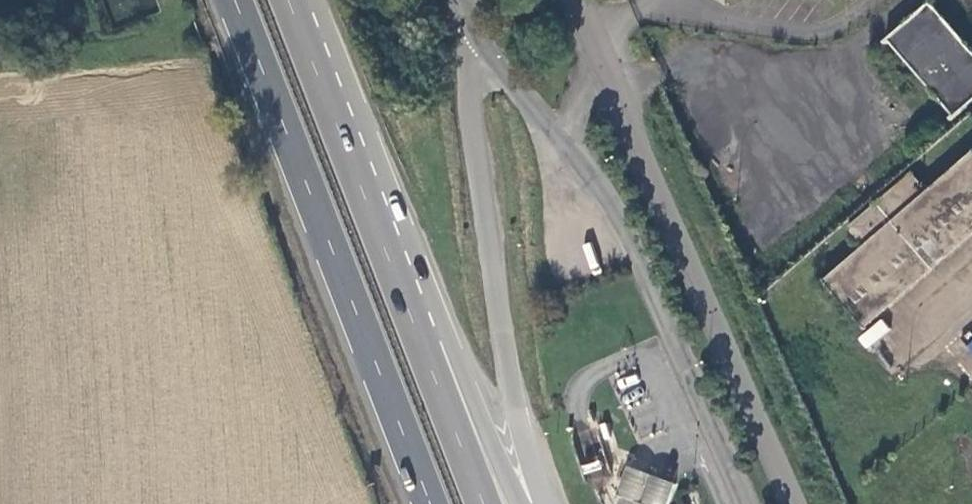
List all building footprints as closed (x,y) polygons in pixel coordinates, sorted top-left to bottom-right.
[(933,4),(891,39),(958,118),(971,106),(971,50),(933,4)] [(971,236),(971,162),(920,205),(911,194),(919,187),(911,178),(847,233),(863,252),(822,288),(860,332),(971,236)] [(867,346),(889,329),(881,319),(859,336),(867,346)]
